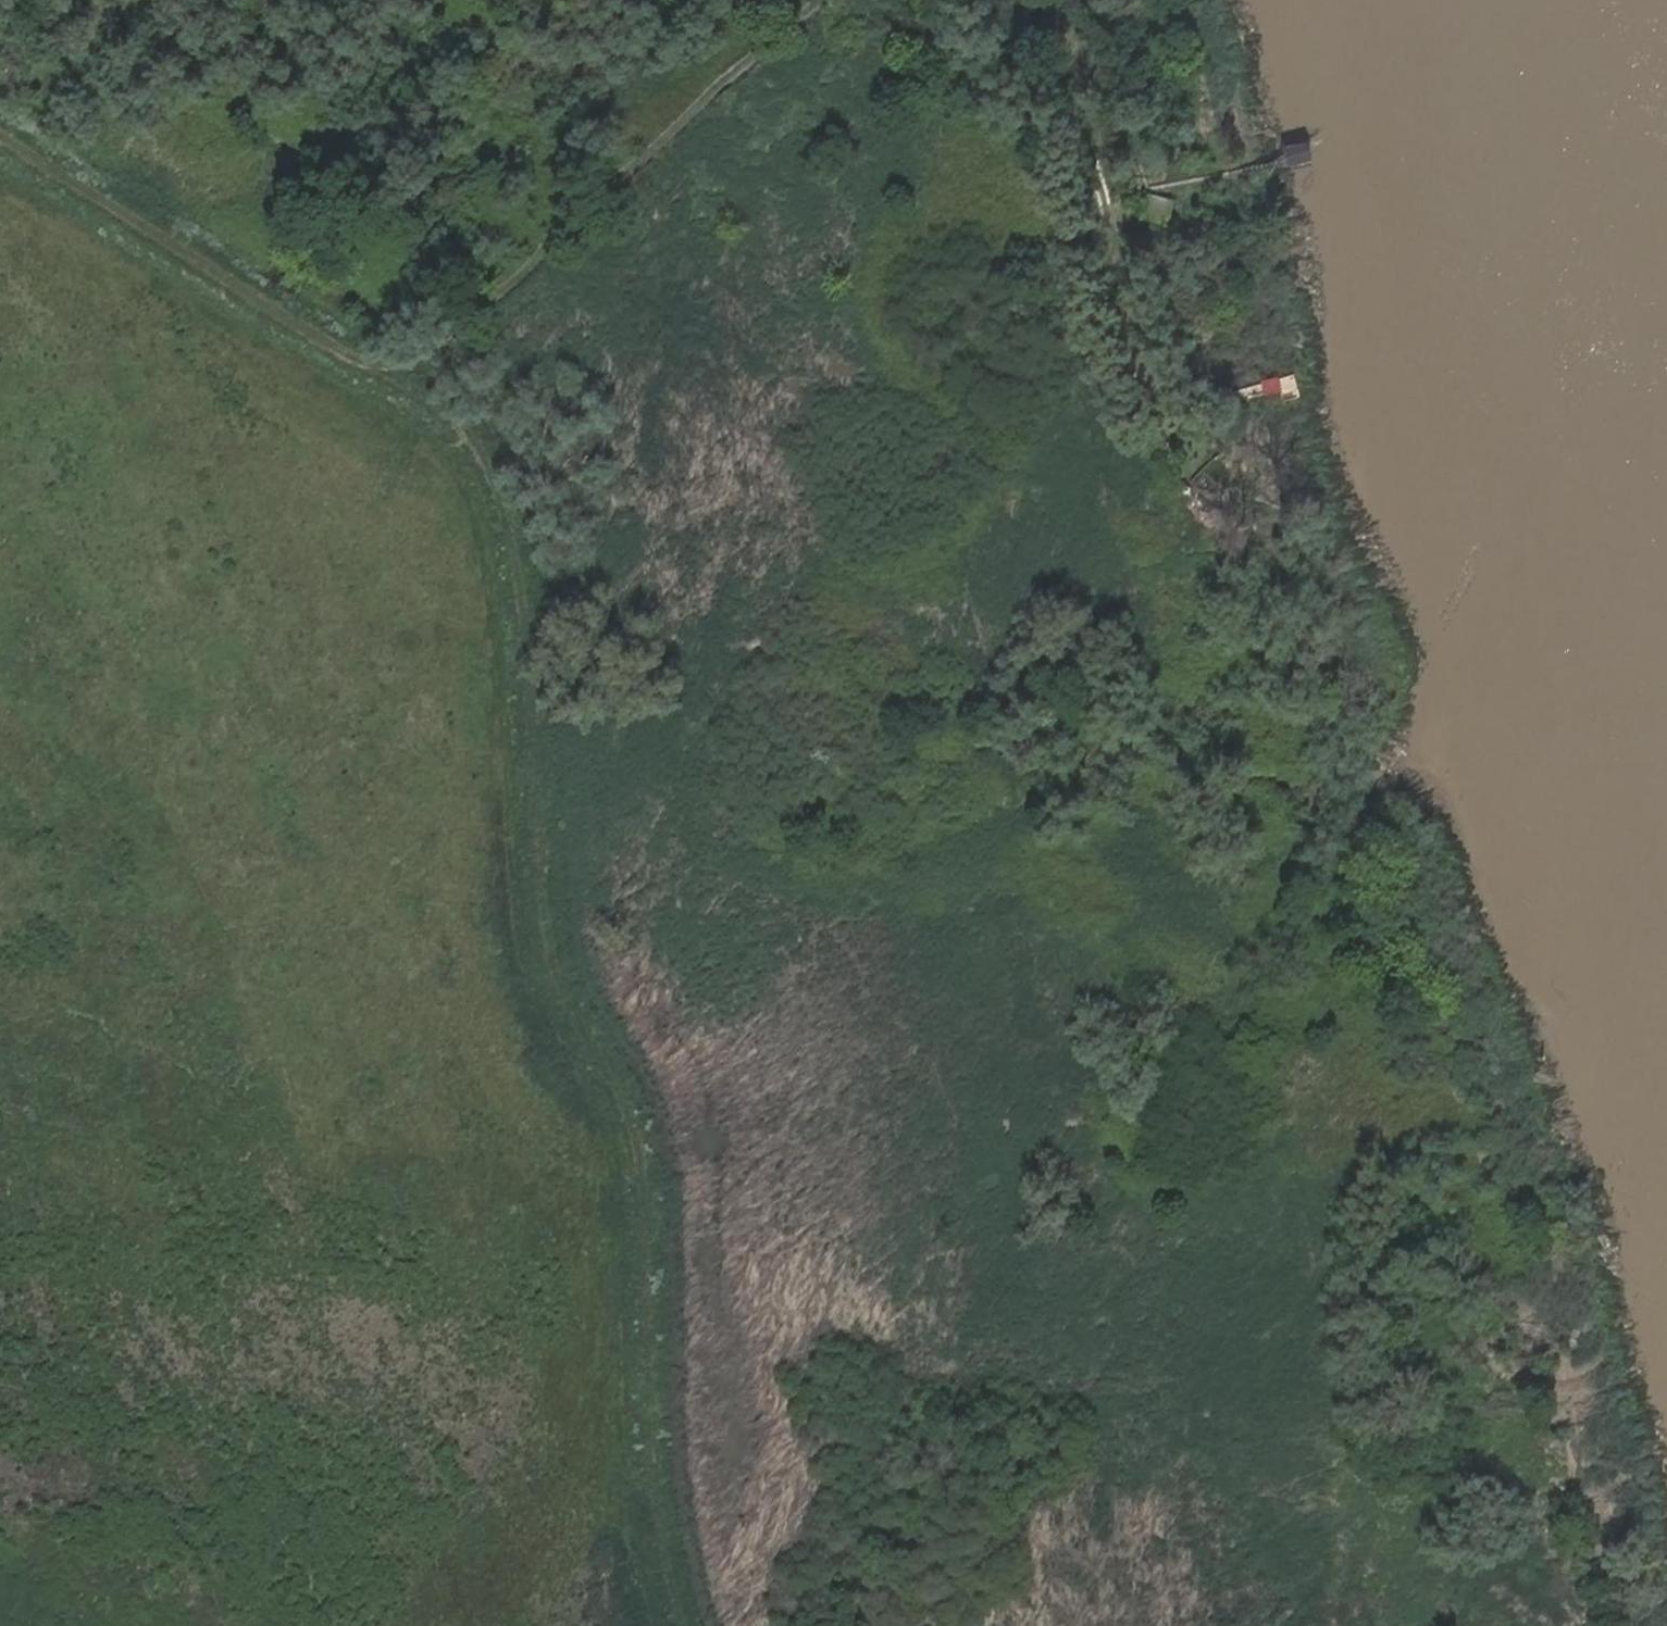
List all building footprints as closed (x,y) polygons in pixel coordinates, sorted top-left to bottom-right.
[(1136,216),(1162,225),(1170,201),(1144,193),(1136,216)]
